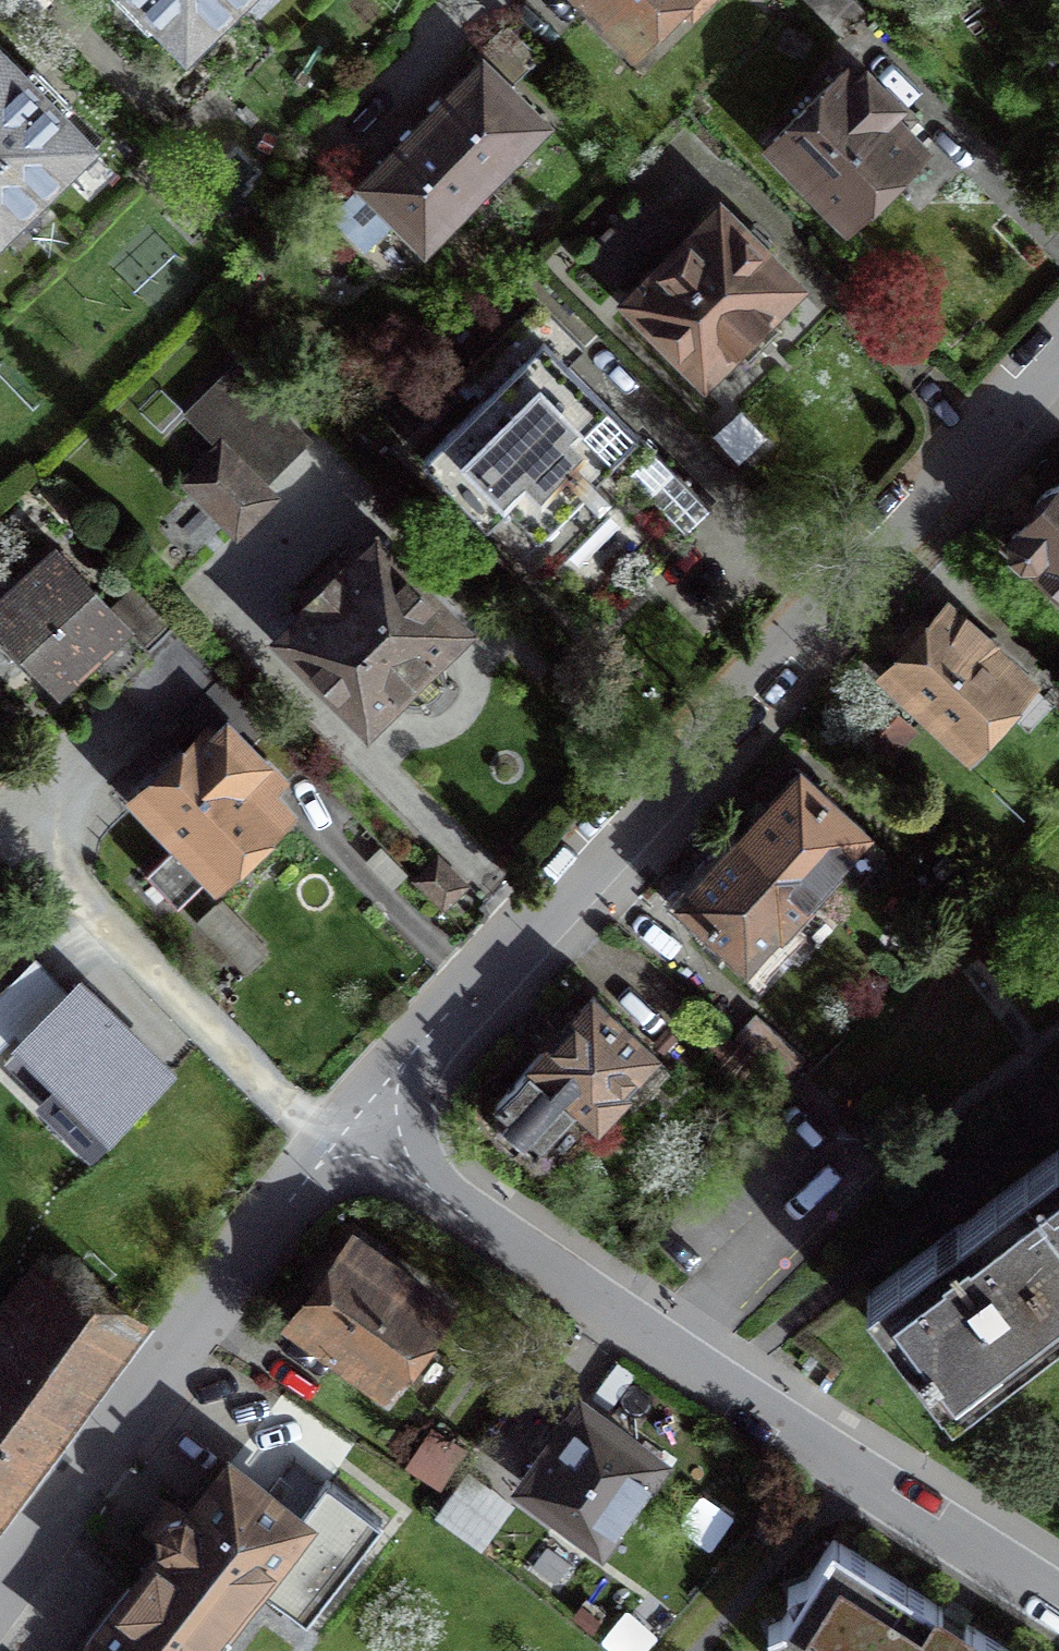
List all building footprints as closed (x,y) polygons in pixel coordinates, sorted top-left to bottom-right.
[(188,47),(236,0),(141,0),(188,47)] [(637,47),(683,0),(588,0),(637,47)] [(854,0),(807,0),(840,33),(864,10),(854,0)] [(0,51),(0,229),(89,142),(0,51)] [(423,124),(484,184),(544,123),(483,64),(423,124)] [(842,72),(773,140),(852,219),(921,151),(886,116),(898,103),(866,71),(854,83),(842,72)] [(484,184),(423,124),(333,216),(365,247),(396,215),(425,244),(484,184)] [(667,235),(636,203),(585,252),(616,284),(667,235)] [(721,210),(630,301),(704,374),(795,283),(721,210)] [(585,349),(536,300),(458,375),(482,399),(425,455),(591,626),(686,534),(545,388),(585,349)] [(270,496),(220,447),(186,481),(237,530),(270,496)] [(1012,536),(1010,547),(1016,555),(1025,559),(1036,558),(1058,579),(1058,485),(1012,536)] [(379,546),(377,544),(285,634),(366,717),(393,693),(402,700),(413,706),(428,703),(439,697),(445,685),(447,672),(442,660),(434,651),(460,627),(420,586),(428,578),(388,537),(379,546)] [(60,553),(0,610),(0,627),(55,685),(124,619),(151,648),(123,675),(172,725),(193,705),(223,677),(136,587),(113,608),(60,553)] [(1027,681),(948,609),(928,630),(915,618),(894,642),(907,654),(888,675),(967,746),(1027,681)] [(223,677),(193,705),(217,729),(208,738),(204,734),(142,793),(217,871),(283,809),(268,793),(303,760),(223,677)] [(880,698),(855,725),(887,754),(912,727),(880,698)] [(741,836),(808,897),(835,868),(854,885),(885,851),(865,833),(867,831),(801,770),(741,836)] [(808,897),(741,836),(681,902),(747,961),(750,957),(760,967),(789,935),(780,927),(808,897)] [(465,885),(439,859),(418,879),(444,905),(465,885)] [(263,951),(220,905),(201,923),(244,968),(263,951)] [(170,1070),(79,981),(19,1042),(110,1131),(170,1070)] [(655,1052),(591,995),(497,1100),(496,1117),(536,1152),(578,1104),(598,1121),(624,1092),(621,1089),(655,1052)] [(1027,1172),(1058,1215),(1058,1148),(1027,1172)] [(868,1293),(942,1391),(1058,1302),(1058,1215),(1027,1172),(934,1243),(868,1293)] [(442,1303),(355,1240),(296,1322),(384,1384),(442,1303)] [(64,1277),(0,1362),(0,1491),(126,1322),(64,1277)] [(656,1460),(582,1406),(526,1483),(600,1537),(656,1460)] [(267,1591),(306,1620),(381,1521),(327,1480),(307,1507),(273,1481),(265,1491),(228,1464),(189,1516),(176,1507),(154,1537),(165,1545),(86,1650),(88,1650),(222,1650),(267,1591)] [(497,1487),(470,1467),(435,1512),(462,1532),(497,1487)] [(512,1541),(488,1520),(471,1540),(494,1561),(512,1541)] [(832,1540),(808,1578),(787,1587),(793,1602),(782,1620),(767,1627),(779,1650),(1009,1650),(832,1540)]
